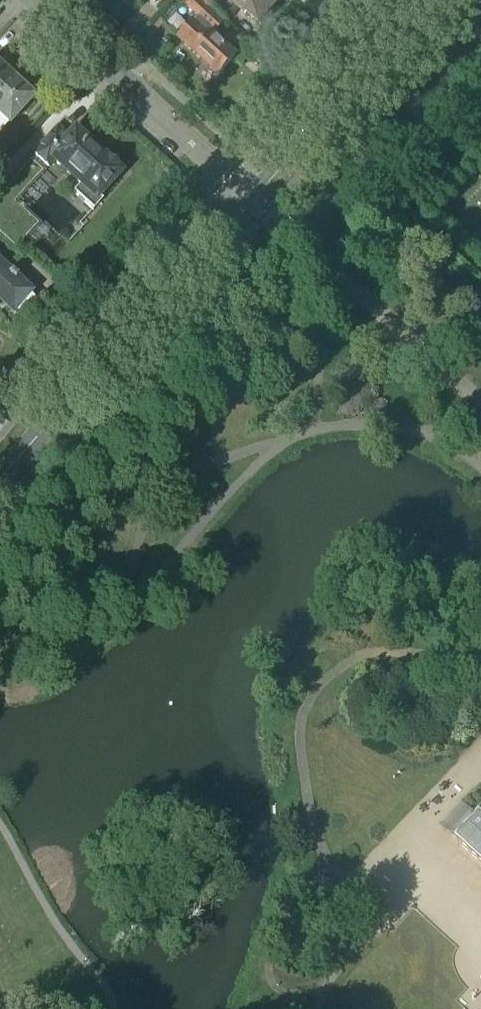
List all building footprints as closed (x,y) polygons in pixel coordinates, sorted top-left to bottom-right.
[(181,0),(198,16),(206,8),(197,0),(181,0)] [(239,11),(245,16),(247,15),(255,21),(263,28),(273,17),(270,14),(275,8),(270,5),(265,0),(227,0),(239,11)] [(270,5),(275,8),(282,0),(265,0),(270,5)] [(189,27),(178,38),(207,64),(220,76),(236,58),(211,36),(215,32),(223,24),(206,8),(198,16),(195,21),(191,25),(189,27)] [(13,80),(0,68),(0,94),(13,80)] [(0,94),(0,117),(9,126),(34,99),(13,80),(0,94)] [(57,132),(0,193),(0,238),(14,251),(38,226),(14,204),(52,164),(79,188),(72,195),(92,213),(102,202),(98,198),(120,174),(74,132),(66,141),(57,132)] [(11,311),(29,293),(0,266),(0,301),(11,311)] [(457,841),(480,862),(480,815),(457,841)]
